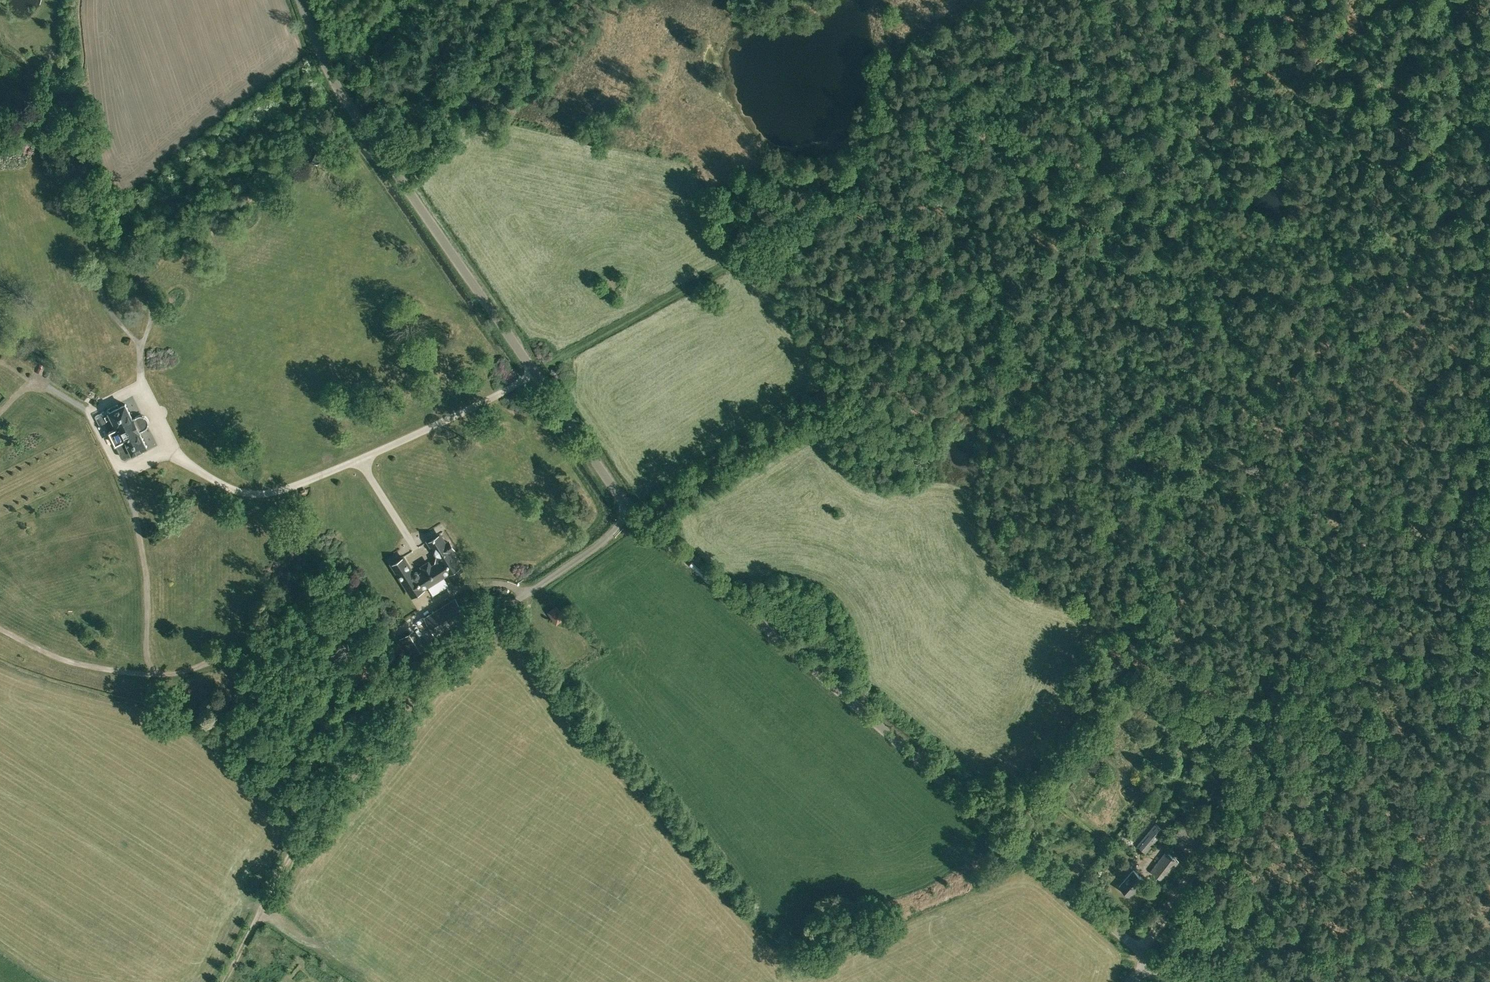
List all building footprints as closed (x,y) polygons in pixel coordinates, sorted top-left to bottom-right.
[(141,431),(134,418),(131,420),(123,405),(110,412),(108,408),(95,415),(100,426),(106,423),(110,431),(109,432),(122,457),(124,458),(126,458),(146,447),(138,433),(141,431)] [(150,411),(141,414),(144,425),(153,422),(150,411)] [(455,550),(451,542),(446,545),(440,535),(431,541),(441,557),(440,558),(439,563),(439,564),(454,555),(452,552),(455,550)] [(424,588),(456,568),(458,573),(463,570),(454,555),(439,564),(420,576),(419,573),(416,572),(415,574),(424,588)] [(424,588),(415,574),(404,556),(393,563),(413,595),(424,588)] [(426,617),(437,635),(466,617),(455,599),(426,617)] [(559,623),(566,617),(558,606),(550,611),(559,623)] [(400,639),(403,643),(400,645),(403,651),(407,649),(412,657),(424,649),(413,631),(400,639)] [(1145,852),(1163,830),(1156,824),(1138,845),(1145,852)] [(1163,880),(1179,860),(1166,851),(1151,871),(1163,880)] [(1130,896),(1144,879),(1133,870),(1119,886),(1130,896)] [(1054,896),(1049,899),(1053,906),(1058,903),(1054,896)]
